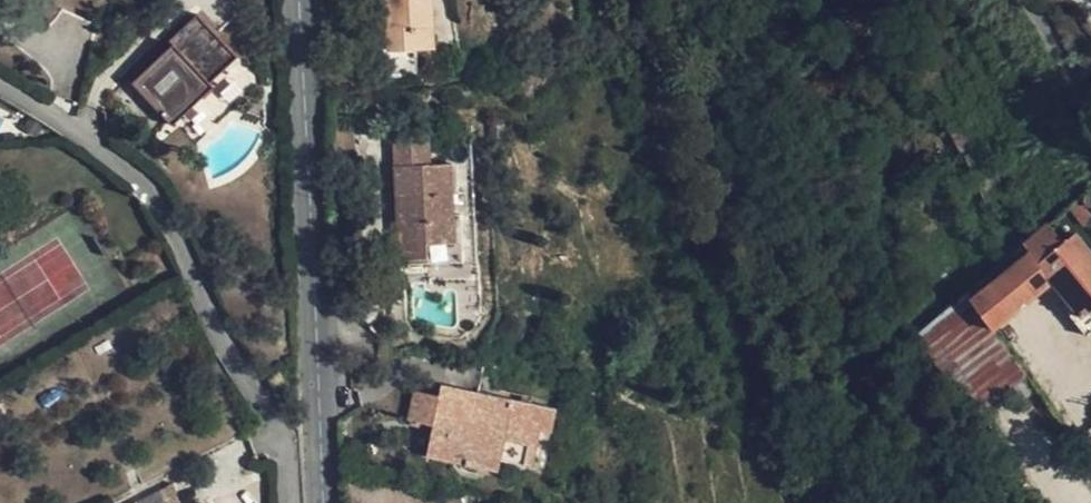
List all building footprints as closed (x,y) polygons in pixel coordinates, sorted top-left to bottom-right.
[(386,49),(431,47),(428,0),(385,0),(386,49)] [(160,128),(163,132),(206,96),(202,92),(230,68),(192,26),(164,51),(166,54),(125,88),(123,86),(105,102),(141,146),(160,128)] [(505,122),(490,122),(491,138),(505,136),(505,122)] [(403,258),(430,257),(429,245),(457,244),(456,216),(462,216),(464,261),(477,261),(473,164),(435,166),(434,137),(398,138),(403,258)] [(1071,207),(1085,227),(1090,222),(1090,215),(1080,199),(1071,207)] [(429,262),(464,261),(462,216),(456,216),(457,244),(429,245),(430,257),(429,262)] [(1047,224),(1036,233),(1024,243),(1033,254),(1042,264),(1065,246),(1047,224)] [(1055,283),(1083,318),(1090,312),(1090,252),(1077,234),(1065,246),(1042,264),(1040,266),(1055,283)] [(997,326),(1048,288),(1055,283),(1040,266),(1042,264),(1033,254),(976,297),(997,326)] [(1048,288),(1077,322),(1083,318),(1055,283),(1048,288)] [(967,293),(918,335),(977,416),(1012,389),(1028,377),(967,293)] [(1077,322),(1088,335),(1090,333),(1090,312),(1083,318),(1077,322)] [(1038,391),(1028,377),(1012,389),(1023,402),(1038,391)] [(443,384),(441,395),(438,411),(471,418),(476,391),(443,384)] [(557,408),(476,391),(471,418),(438,411),(441,395),(418,391),(411,419),(434,424),(430,444),(471,452),(468,465),(500,471),(503,460),(532,466),(540,429),(551,432),(557,408)] [(427,456),(468,465),(471,452),(430,444),(427,456)] [(173,488),(141,502),(178,502),(173,488)]
